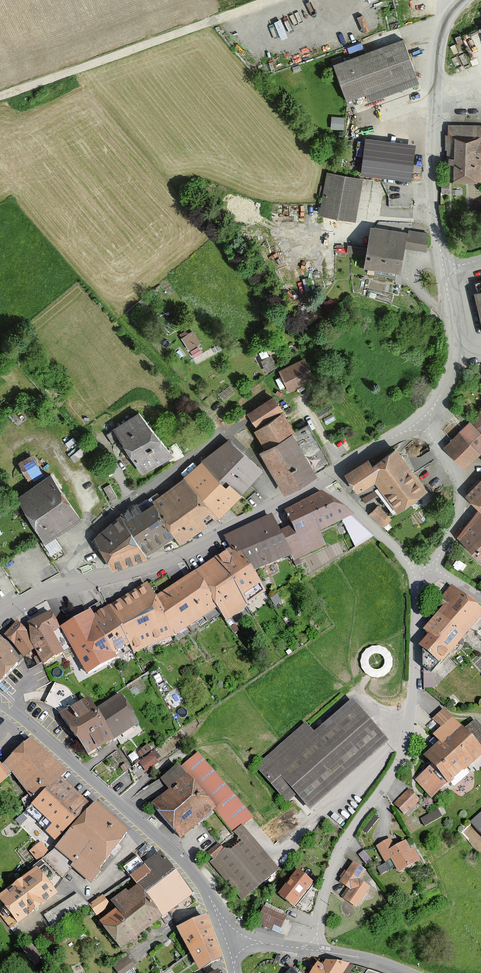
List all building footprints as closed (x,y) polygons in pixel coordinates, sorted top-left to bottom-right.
[(403,40),(333,65),(347,100),(416,75),(403,40)] [(344,118),(335,117),(334,129),(343,129),(344,118)] [(449,127),(449,179),(480,180),(480,175),(480,127),(449,127)] [(414,154),(364,148),(361,173),(411,180),(414,154)] [(360,179),(329,173),(322,215),(353,220),(360,179)] [(403,233),(374,228),(367,271),(392,275),(393,269),(398,269),(403,233)] [(417,235),(409,234),(407,247),(425,249),(427,233),(417,231),(417,235)] [(318,316),(314,310),(301,320),(306,326),(318,316)] [(190,333),(182,338),(189,349),(198,344),(190,333)] [(268,358),(262,361),(268,371),(274,368),(268,358)] [(304,360),(281,371),(290,389),(313,378),(304,360)] [(281,410),(273,397),(250,413),(258,425),(281,410)] [(240,420),(249,415),(246,410),(237,415),(240,420)] [(285,491),(331,464),(308,424),(295,431),(288,418),(285,420),(281,412),(256,429),(268,447),(262,451),(285,491)] [(142,413),(107,434),(114,444),(123,439),(144,474),(170,458),(142,413)] [(446,448),(463,466),(480,449),(480,436),(469,424),(446,448)] [(226,443),(204,461),(230,486),(233,482),(245,495),(265,471),(233,442),(226,443)] [(368,461),(347,474),(358,490),(376,479),(381,486),(375,489),(393,513),(425,490),(395,449),(372,467),(368,461)] [(204,461),(184,479),(222,518),(245,495),(233,482),(230,486),(204,461)] [(82,520),(53,475),(17,498),(48,544),(43,548),(53,563),(68,554),(56,537),(82,520)] [(184,479),(155,502),(175,536),(183,545),(222,518),(184,479)] [(467,495),(480,509),(480,481),(467,495)] [(118,498),(111,485),(103,489),(111,502),(118,498)] [(297,525),(282,532),(295,560),(328,547),(320,529),(351,516),(326,493),(290,509),(297,525)] [(152,497),(125,514),(148,552),(175,536),(155,502),(152,497)] [(23,513),(16,501),(8,506),(16,518),(23,513)] [(378,506),(370,513),(383,526),(390,519),(378,506)] [(480,509),(459,537),(480,559),(480,509)] [(125,514),(96,538),(113,566),(151,556),(148,552),(125,514)] [(295,560),(282,532),(275,516),(226,538),(233,552),(242,556),(250,574),(256,571),(259,577),(295,560)] [(355,518),(345,523),(357,548),(375,538),(355,518)] [(242,556),(233,552),(218,561),(253,615),(272,601),(255,578),(250,574),(242,556)] [(218,561),(197,575),(220,611),(232,629),(253,615),(218,561)] [(220,611),(197,575),(158,599),(149,585),(143,588),(176,639),(220,611)] [(176,639),(143,588),(109,609),(133,650),(137,656),(176,639)] [(451,588),(437,604),(445,609),(425,631),(431,636),(422,646),(426,650),(424,652),(424,683),(432,683),(432,672),(480,615),(480,612),(458,593),(458,594),(451,588)] [(133,650),(109,609),(107,610),(103,604),(92,610),(118,658),(133,650)] [(118,658),(92,610),(85,613),(88,618),(63,629),(56,632),(67,658),(76,655),(86,677),(120,661),(118,658)] [(56,632),(63,629),(53,612),(29,624),(39,642),(32,646),(36,651),(47,671),(67,658),(56,632)] [(36,651),(32,646),(19,626),(7,635),(24,659),(36,651)] [(20,663),(9,653),(12,650),(0,639),(0,685),(20,663)] [(98,711),(89,700),(78,708),(69,693),(57,687),(48,703),(56,709),(63,716),(97,766),(108,758),(105,754),(143,725),(120,694),(98,711)] [(312,812),(392,743),(355,700),(315,734),(307,725),(259,767),(287,800),(295,793),(312,812)] [(445,711),(434,721),(443,732),(436,738),(442,746),(427,759),(434,767),(417,782),(435,802),(480,762),(480,725),(477,721),(466,730),(456,720),(454,721),(445,711)] [(27,814),(63,780),(68,775),(34,739),(4,767),(2,765),(0,767),(0,783),(9,774),(32,798),(21,808),(27,814)] [(171,752),(164,745),(148,761),(154,768),(171,752)] [(220,813),(235,831),(253,815),(199,753),(164,783),(170,790),(153,805),(186,842),(220,813)] [(92,808),(63,780),(27,814),(56,844),(92,808)] [(419,800),(410,791),(396,805),(408,817),(417,808),(414,805),(419,800)] [(131,833),(98,805),(56,853),(47,863),(67,882),(76,871),(93,887),(102,876),(99,874),(116,854),(119,856),(122,852),(118,849),(131,833)] [(439,812),(421,821),(426,830),(444,820),(439,812)] [(472,824),(480,835),(480,816),(472,824)] [(243,901),(280,871),(243,827),(234,834),(239,840),(225,851),(218,844),(208,853),(213,860),(210,862),(243,901)] [(397,849),(392,840),(378,848),(387,864),(393,860),(401,875),(422,863),(416,851),(413,853),(407,843),(397,849)] [(140,857),(126,868),(140,887),(166,920),(195,897),(162,853),(146,865),(140,857)] [(363,854),(360,857),(365,864),(368,862),(363,854)] [(38,870),(0,900),(0,905),(18,928),(58,896),(56,893),(66,882),(47,864),(38,870)] [(366,872),(355,865),(341,885),(351,892),(345,901),(359,911),(372,891),(359,882),(366,872)] [(297,910),(316,887),(300,874),(281,897),(297,910)] [(166,920),(140,887),(130,895),(128,892),(113,904),(119,912),(102,925),(123,953),(166,920)] [(87,907),(78,895),(45,919),(54,930),(87,907)] [(108,903),(104,897),(91,907),(98,917),(107,909),(108,903)] [(259,923),(281,934),(286,924),(276,918),(278,914),(266,908),(259,923)] [(205,914),(177,926),(193,962),(196,961),(199,968),(221,958),(205,914)] [(132,966),(126,958),(115,967),(119,972),(123,972),(132,966)] [(329,963),(326,968),(320,964),(315,972),(347,972),(351,967),(329,963)]
